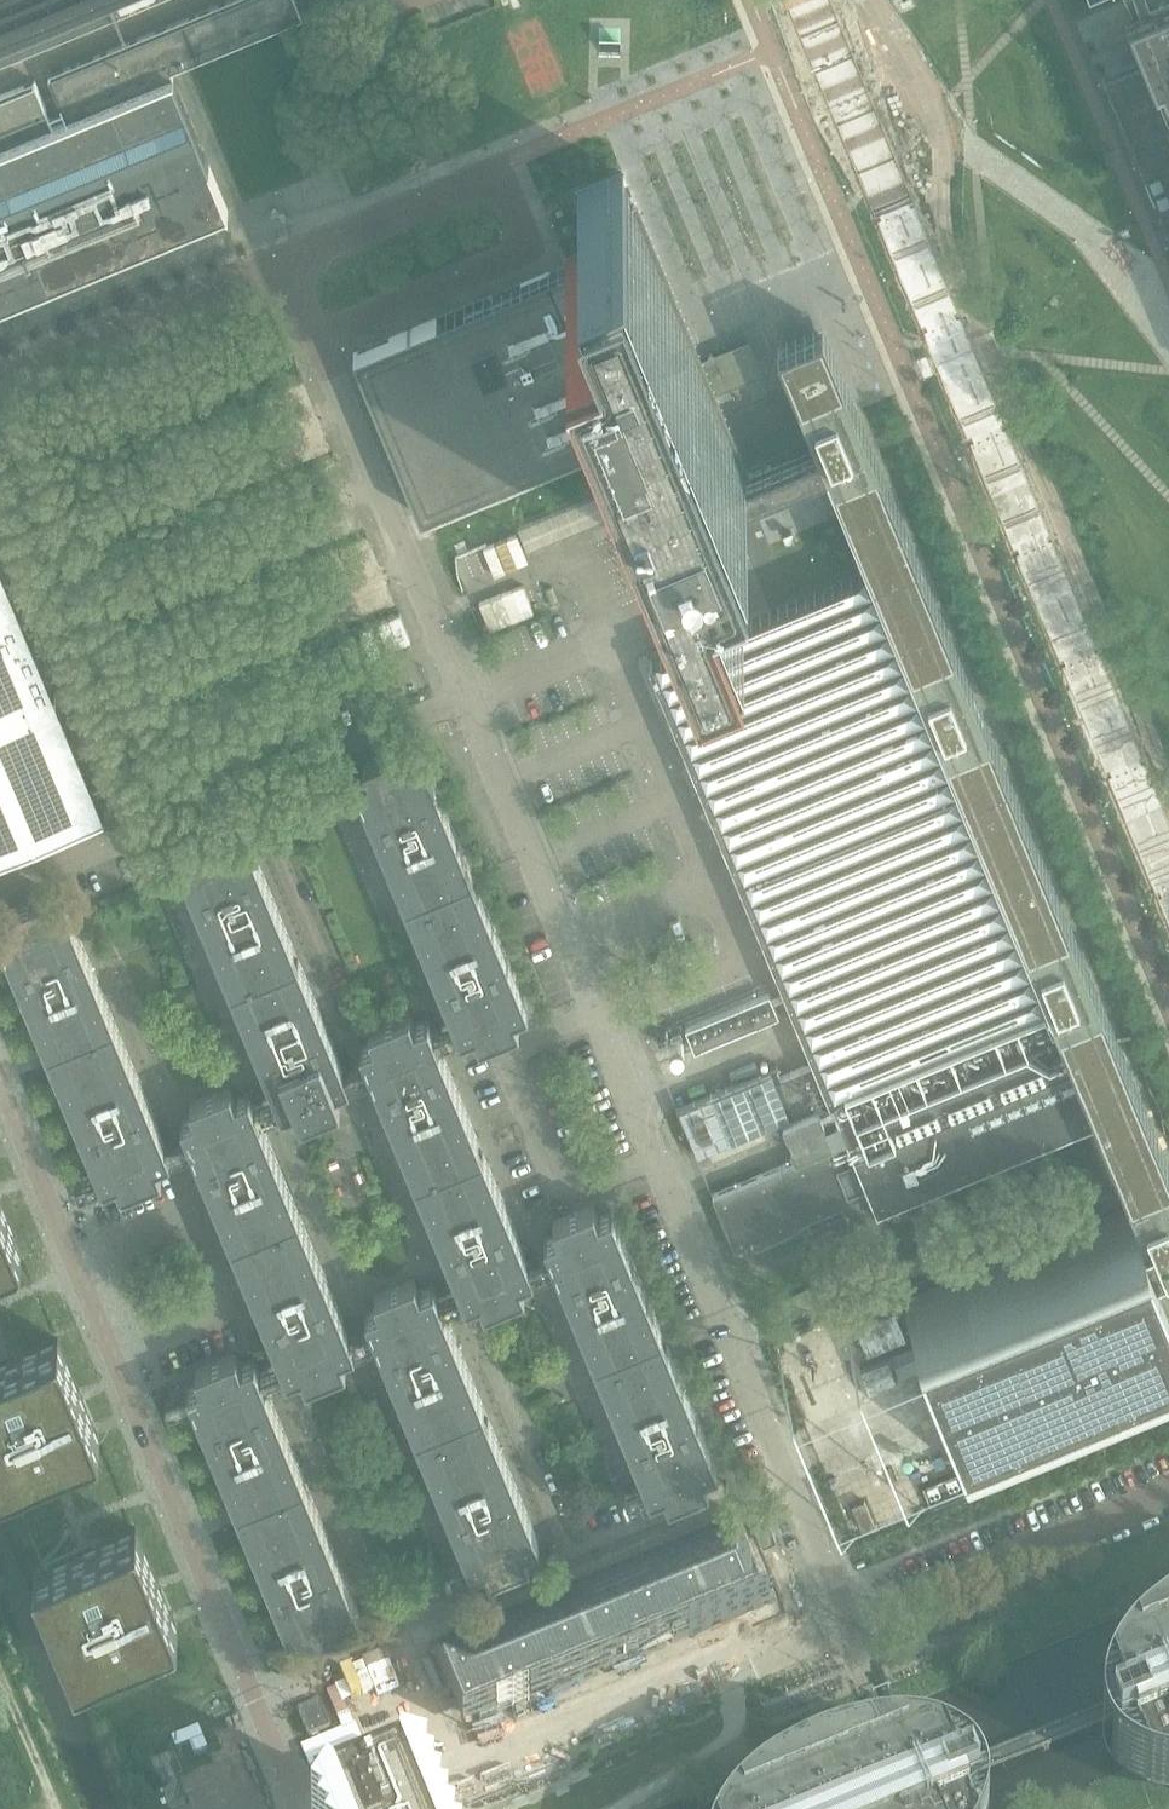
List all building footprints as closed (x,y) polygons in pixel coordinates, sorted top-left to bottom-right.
[(21,296),(21,295),(141,245),(144,244),(163,236),(167,235),(226,210),(227,211),(228,210),(173,77),(174,76),(171,70),(187,64),(303,16),(296,0),(232,0),(51,75),(51,74),(49,75),(49,76),(65,113),(51,119),(36,81),(34,82),(0,96),(0,305),(21,296)] [(316,10),(342,0),(312,0),(316,10)] [(1166,16),(1165,17),(1168,28),(1168,0),(1160,0),(1166,16)] [(1106,67),(1105,66),(1103,67),(1147,172),(1168,226),(1168,41),(1106,67)] [(1136,1208),(1133,1209),(1131,1205),(905,1298),(934,1368),(936,1367),(962,1430),(960,1431),(974,1464),(976,1471),(983,1487),(1095,1440),(1168,1410),(1168,1160),(1102,997),(990,731),(987,722),(979,704),(823,324),(778,343),(813,429),(818,440),(745,470),(741,459),(738,461),(710,395),(720,391),(726,389),(725,387),(724,388),(722,383),(735,378),(726,356),(713,361),(711,356),(712,356),(712,354),(706,357),(696,361),(687,339),(685,334),(666,288),(629,199),(629,198),(621,178),(624,177),(623,174),(622,174),(577,193),(599,247),(566,261),(568,265),(504,291),(499,293),(353,353),(420,516),(531,470),(530,470),(635,427),(635,429),(636,429),(642,442),(646,452),(648,451),(690,552),(688,553),(696,572),(695,573),(696,576),(697,575),(742,557),(740,554),(720,505),(827,461),(871,569),(805,597),(795,601),(790,603),(778,608),(759,616),(675,651),(669,653),(648,662),(658,685),(661,692),(683,745),(690,762),(703,794),(711,813),(714,819),(717,827),(724,843),(747,899),(754,916),(770,954),(779,977),(830,1099),(831,1099),(848,1138),(762,1174),(712,1194),(731,1239),(733,1244),(737,1255),(766,1243),(800,1228),(811,1224),(815,1235),(850,1221),(845,1210),(855,1206),(869,1200),(873,1199),(877,1209),(878,1209),(885,1225),(904,1217),(897,1201),(901,1199),(1078,1126),(1098,1118),(1099,1119),(1124,1179),(1125,1181),(1125,1182),(1128,1188),(1132,1198),(1132,1199),(1136,1208)] [(21,847),(21,849),(25,848),(24,846),(48,836),(48,838),(52,837),(51,835),(74,825),(75,827),(78,826),(77,824),(101,814),(101,815),(106,813),(104,809),(102,810),(92,786),(96,785),(94,782),(91,783),(81,759),(84,758),(83,755),(80,756),(70,733),(73,731),(72,728),(69,730),(64,719),(68,718),(66,715),(63,716),(54,695),(30,635),(20,612),(23,611),(22,608),(19,609),(9,585),(12,584),(11,580),(7,582),(0,564),(0,856),(21,847)] [(514,1014),(528,1009),(473,876),(422,752),(408,758),(403,746),(384,754),(363,763),(368,774),(354,780),(460,1037),(474,1031),(479,1043),(500,1034),(519,1026),(514,1014)] [(184,837),(189,848),(175,854),(281,1111),(295,1105),(300,1117),(331,1104),(340,1100),(335,1088),(349,1083),(294,948),(243,826),(229,832),(224,820),(204,829),(184,837)] [(10,923),(0,927),(0,938),(2,942),(48,1054),(66,1096),(66,1097),(97,1171),(102,1183),(102,1185),(116,1179),(121,1191),(142,1182),(161,1174),(156,1162),(170,1157),(170,1155),(165,1143),(160,1132),(120,1035),(114,1021),(75,927),(64,900),(50,906),(45,894),(29,901),(5,911),(10,923)] [(769,993),(685,1028),(695,1051),(779,1016),(769,993)] [(373,1041),(359,1046),(466,1303),(479,1297),(484,1309),(504,1301),(525,1292),(520,1281),(533,1275),(477,1139),(427,1018),(413,1024),(409,1012),(389,1020),(368,1029),(373,1041)] [(778,1066),(677,1107),(696,1154),(827,1101),(811,1064),(780,1077),(776,1067),(778,1066)] [(189,1103),(194,1115),(181,1121),(231,1243),(287,1377),(301,1371),(305,1383),(326,1375),(346,1366),(341,1355),(355,1349),(248,1093),(235,1098),(230,1087),(211,1094),(189,1103)] [(819,1106),(783,1121),(796,1154),(832,1139),(819,1106)] [(22,1251),(0,1198),(0,1260),(22,1251)] [(558,1233),(544,1239),(650,1496),(664,1490),(668,1502),(688,1493),(709,1485),(704,1473),(718,1467),(663,1336),(611,1211),(598,1217),(593,1205),(574,1213),(553,1221),(558,1233)] [(938,1227),(916,1237),(923,1254),(946,1245),(938,1227)] [(394,1287),(374,1295),(379,1307),(365,1313),(471,1569),(485,1564),(490,1576),(510,1567),(530,1559),(525,1547),(539,1541),(484,1408),(433,1285),(419,1290),(414,1279),(394,1287)] [(899,1344),(906,1341),(891,1305),(856,1320),(871,1356),(889,1348),(888,1344),(897,1341),(899,1344)] [(835,1322),(781,1344),(785,1354),(797,1382),(812,1418),(830,1411),(826,1400),(861,1385),(835,1322)] [(50,1461),(100,1440),(95,1430),(81,1394),(58,1339),(6,1360),(0,1362),(0,1481),(50,1461)] [(346,1621),(360,1615),(254,1359),(240,1365),(235,1353),(215,1361),(195,1369),(200,1381),(186,1387),(239,1514),(292,1643),(306,1638),(311,1650),(332,1641),(351,1633),(346,1621)] [(897,1474),(860,1489),(874,1524),(860,1530),(864,1539),(915,1518),(897,1474)] [(864,1500),(852,1505),(861,1529),(874,1524),(864,1500)] [(436,1636),(426,1640),(456,1712),(463,1729),(472,1725),(773,1602),(737,1513),(436,1636)] [(769,1520),(754,1526),(763,1546),(777,1540),(769,1520)] [(85,1549),(33,1570),(76,1672),(178,1630),(173,1619),(159,1585),(136,1528),(85,1549)] [(1164,1653),(1158,1657),(1151,1663),(1147,1666),(1138,1674),(1130,1683),(1120,1694),(1117,1698),(1115,1701),(1112,1706),(1110,1710),(1108,1715),(1107,1718),(1106,1722),(1105,1728),(1104,1734),(1104,1739),(1104,1743),(1104,1748),(1105,1752),(1105,1755),(1107,1760),(1110,1765),(1112,1769),(1117,1774),(1122,1779),(1126,1783),(1130,1786),(1135,1789),(1140,1792),(1146,1794),(1153,1796),(1158,1797),(1164,1798),(1168,1799),(1168,1649),(1164,1653)] [(319,1702),(298,1711),(309,1738),(330,1729),(319,1702)] [(982,1808),(980,1805),(977,1802),(973,1797),(970,1793),(967,1790),(962,1787),(959,1785),(953,1782),(949,1779),(944,1778),(942,1777),(934,1775),(930,1774),(917,1773),(908,1773),(898,1772),(890,1773),(884,1773),(875,1774),(868,1775),(859,1777),(852,1778),(845,1780),(838,1782),(831,1784),(823,1787),(810,1793),(803,1796),(796,1799),(789,1803),(782,1807),(779,1808),(982,1808)]
